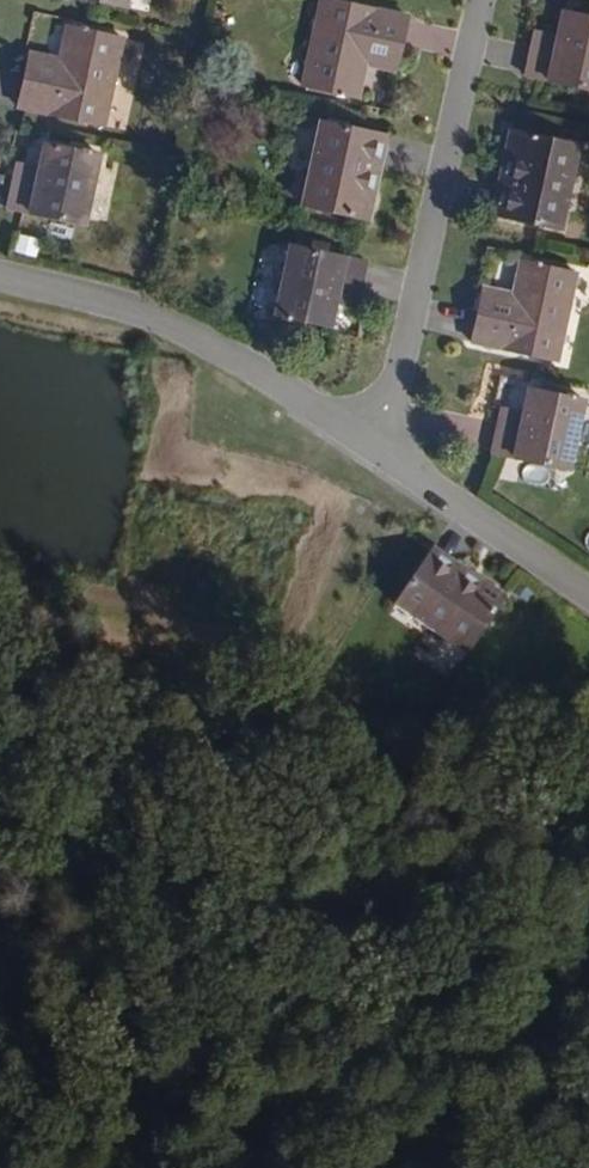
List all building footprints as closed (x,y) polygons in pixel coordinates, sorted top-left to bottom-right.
[(126,11),(128,0),(82,0),(126,11)] [(326,0),(289,0),(272,79),(327,92),(334,58),(338,36),(368,43),(375,11),(326,0)] [(562,6),(556,30),(553,42),(531,38),(524,70),(588,85),(588,12),(562,6)] [(531,38),(553,42),(556,30),(534,24),(531,38)] [(119,38),(64,25),(56,58),(51,81),(23,73),(16,105),(100,125),(119,38)] [(338,36),(334,58),(363,65),(368,43),(338,36)] [(23,73),(51,81),(56,58),(27,51),(23,73)] [(314,121),(258,109),(239,193),(305,209),(312,180),(301,178),(314,121)] [(314,121),(301,178),(312,180),(324,124),(314,121)] [(578,144),(511,130),(505,157),(516,159),(502,216),(559,228),(578,144)] [(99,160),(44,148),(39,172),(37,185),(15,181),(9,212),(85,228),(99,160)] [(505,157),(492,213),(502,216),(516,159),(505,157)] [(15,181),(37,185),(39,172),(18,168),(15,181)] [(16,234),(12,250),(33,255),(37,239),(16,234)] [(341,256),(266,240),(251,307),(305,319),(310,296),(313,283),(334,288),(341,256)] [(576,274),(520,262),(512,295),(507,318),(479,311),(472,343),(557,361),(576,274)] [(334,288),(313,283),(310,296),(332,300),(334,288)] [(507,318),(512,295),(483,288),(479,311),(507,318)] [(582,403),(527,390),(522,414),(519,427),(496,422),(490,452),(566,470),(582,403)] [(519,427),(522,414),(499,409),(496,422),(519,427)] [(423,563),(472,596),(478,588),(429,554),(423,563)] [(472,596),(423,563),(388,614),(462,662),(502,604),(478,588),(472,596)]
